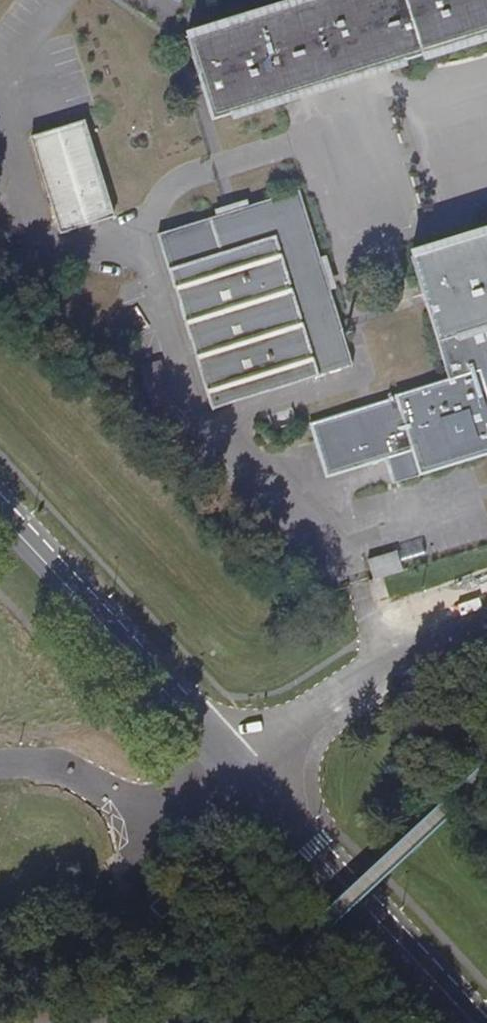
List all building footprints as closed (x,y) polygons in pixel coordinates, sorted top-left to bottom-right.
[(209,105),(213,119),(486,34),(486,0),(309,0),(188,38),(209,105)] [(84,121),(32,136),(61,232),(83,225),(114,215),(92,144),(84,121)] [(348,349),(300,191),(211,218),(159,233),(166,255),(169,268),(212,409),(353,365),(348,349)] [(450,379),(395,396),(396,398),(312,424),(317,441),(328,476),(387,458),(412,450),(420,475),(470,459),(486,454),(486,233),(412,255),(423,293),(426,302),(438,341),(450,379)] [(412,450),(387,458),(395,482),(420,475),(412,450)] [(375,580),(403,571),(397,551),(369,560),(375,580)]
